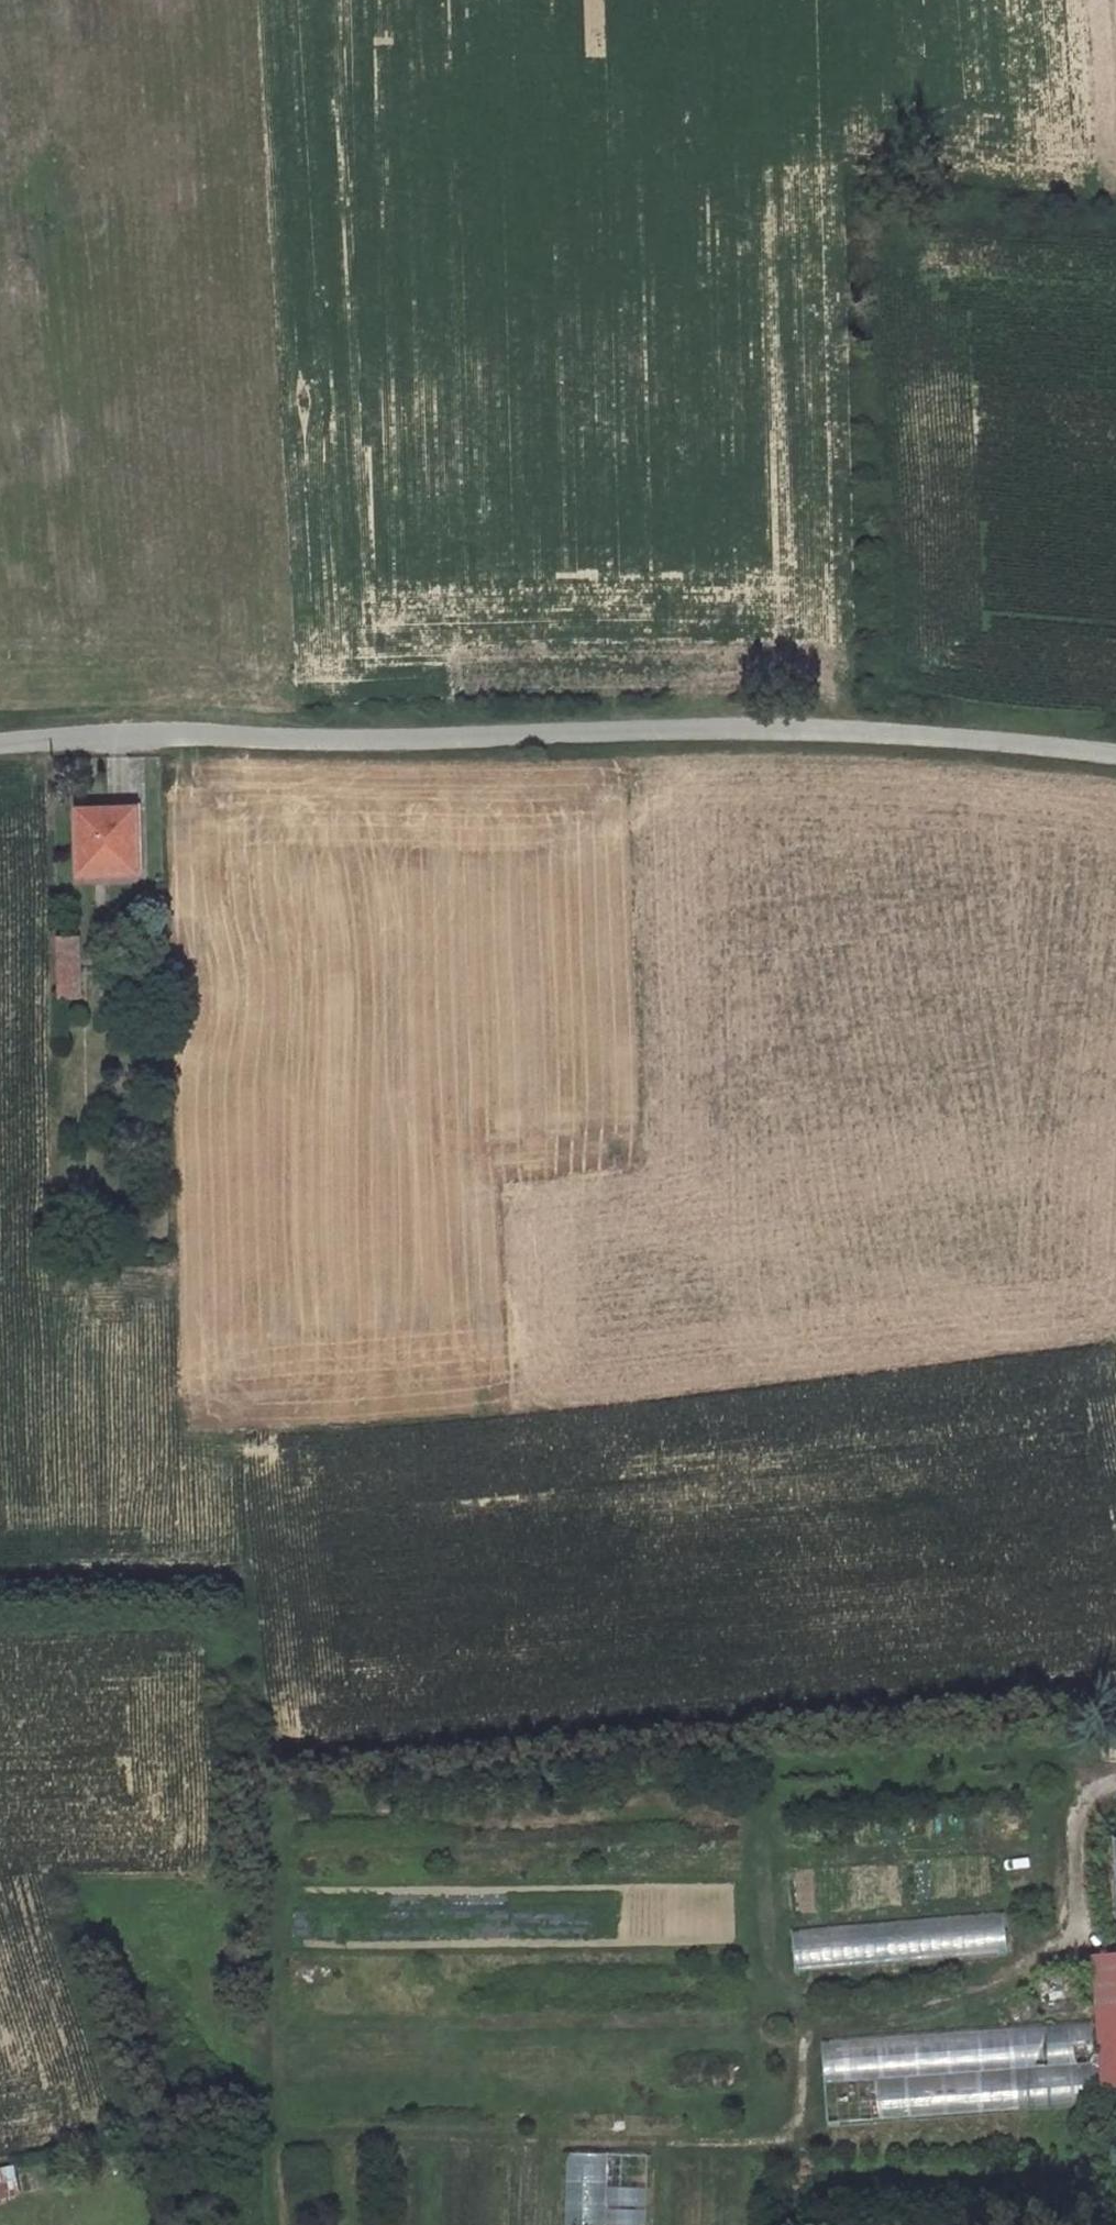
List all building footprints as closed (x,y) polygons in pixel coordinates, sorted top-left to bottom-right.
[(85,815),(87,883),(145,881),(142,816),(85,815)] [(68,937),(71,1012),(89,1011),(88,975),(95,975),(93,937),(68,937)] [(790,1968),(1009,1956),(1007,1917),(787,1930),(790,1968)] [(1094,1955),(1096,2000),(1115,1999),(1115,1954),(1094,1955)] [(1115,2094),(1115,1999),(1096,2000),(1101,2094),(1115,2094)] [(830,2122),(1074,2108),(1069,2028),(825,2042),(830,2122)] [(647,2154),(566,2154),(566,2224),(647,2224),(647,2154)] [(8,2158),(0,2159),(0,2194),(14,2191),(8,2158)]
